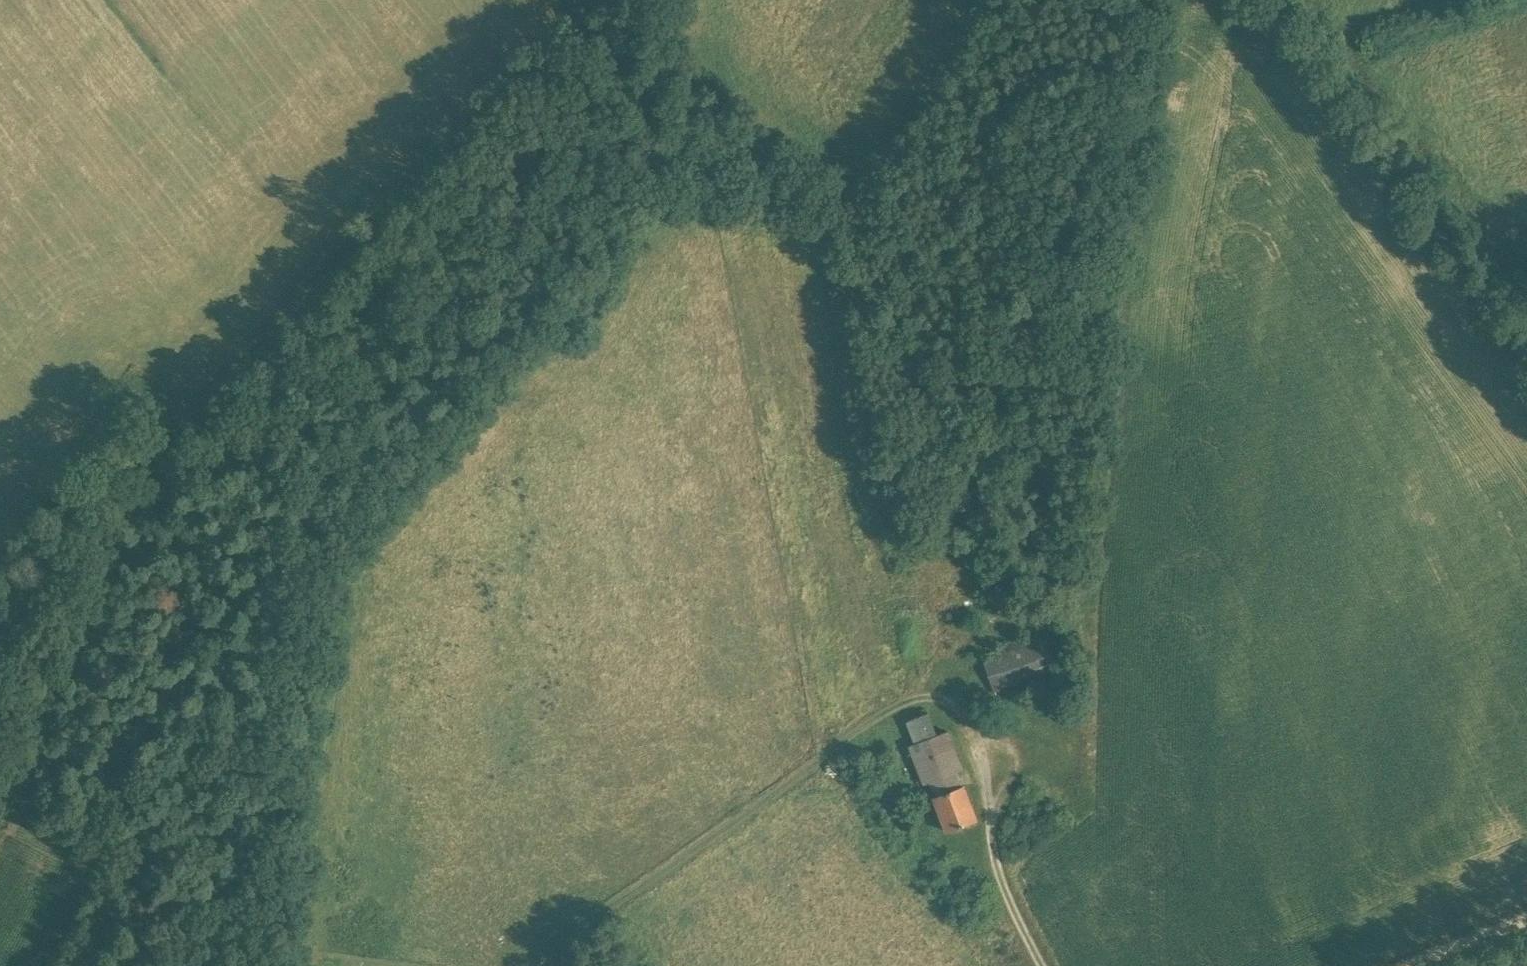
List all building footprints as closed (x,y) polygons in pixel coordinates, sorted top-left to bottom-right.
[(994,690),(1056,669),(1046,639),(985,660),(994,690)] [(906,720),(915,743),(909,745),(924,784),(931,781),(937,795),(934,796),(948,831),(978,820),(964,785),(962,786),(957,772),(964,769),(949,730),(938,734),(929,712),(906,720)]
